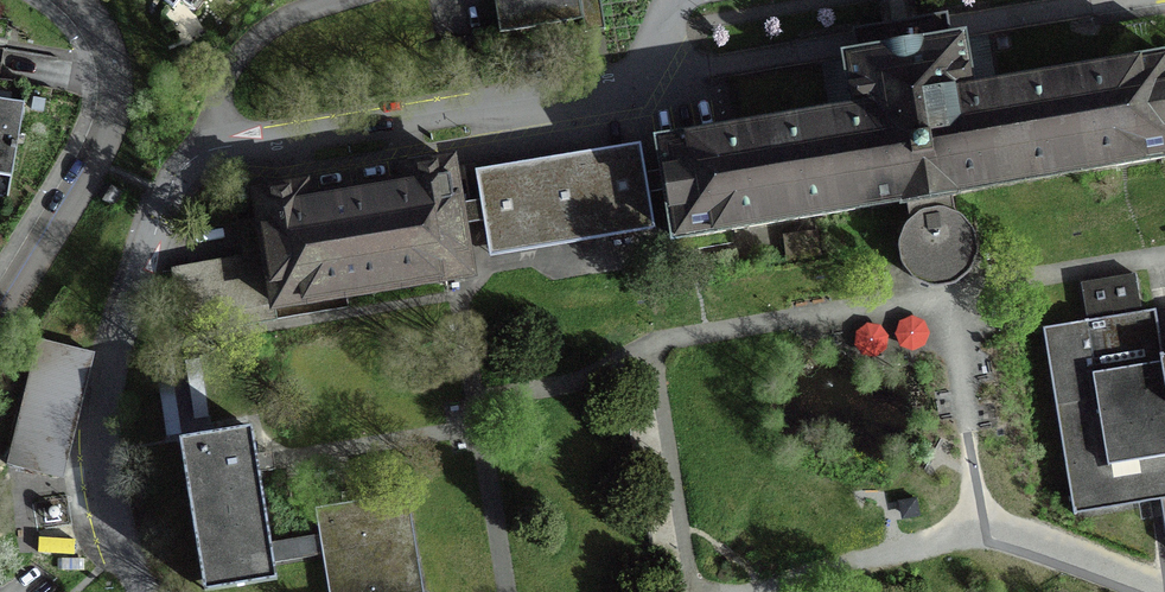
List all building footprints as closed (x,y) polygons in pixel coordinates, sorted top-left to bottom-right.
[(187,21),(196,9),(203,15),(215,0),(160,0),(187,21)] [(498,34),(586,20),(587,32),(605,30),(601,5),(601,0),(493,0),(498,34)] [(901,203),(954,194),(1164,159),(1164,58),(995,87),(987,37),(962,41),(961,40),(961,38),(949,39),(902,47),(856,55),(844,58),(844,61),(819,65),(827,115),(656,143),(673,241),(901,203)] [(10,179),(23,104),(0,100),(0,177),(10,179)] [(480,204),(483,224),(489,257),(652,230),(638,146),(475,173),(480,204)] [(468,275),(460,227),(457,207),(449,164),(403,171),(405,186),(305,203),(302,188),(289,190),(256,196),(265,253),(169,270),(178,323),(213,317),(216,331),(276,322),(274,307),(305,302),(307,302),(306,299),(304,300),(302,287),(435,265),(437,277),(435,278),(435,280),(438,280),(468,275)] [(954,197),(954,194),(901,203),(902,205),(906,205),(908,223),(903,229),(897,243),(897,248),(900,264),(902,268),(912,280),(916,283),(930,288),(935,289),(950,286),(955,284),(967,275),(970,270),(975,256),(976,251),(973,236),(971,231),(961,219),(954,215),(951,197),(954,197)] [(483,224),(480,204),(457,207),(460,227),(483,224)] [(1162,358),(1154,312),(1145,313),(1089,322),(1042,330),(1072,517),(1127,506),(1164,500),(1164,357),(1162,358)] [(59,474),(89,352),(39,340),(9,462),(59,474)] [(273,565),(269,546),(258,474),(256,463),(255,456),(250,430),(178,442),(200,576),(203,591),(217,591),(276,582),(273,565)] [(406,495),(314,510),(318,539),(269,546),(273,565),(321,557),(327,591),(422,591),(406,495)]
